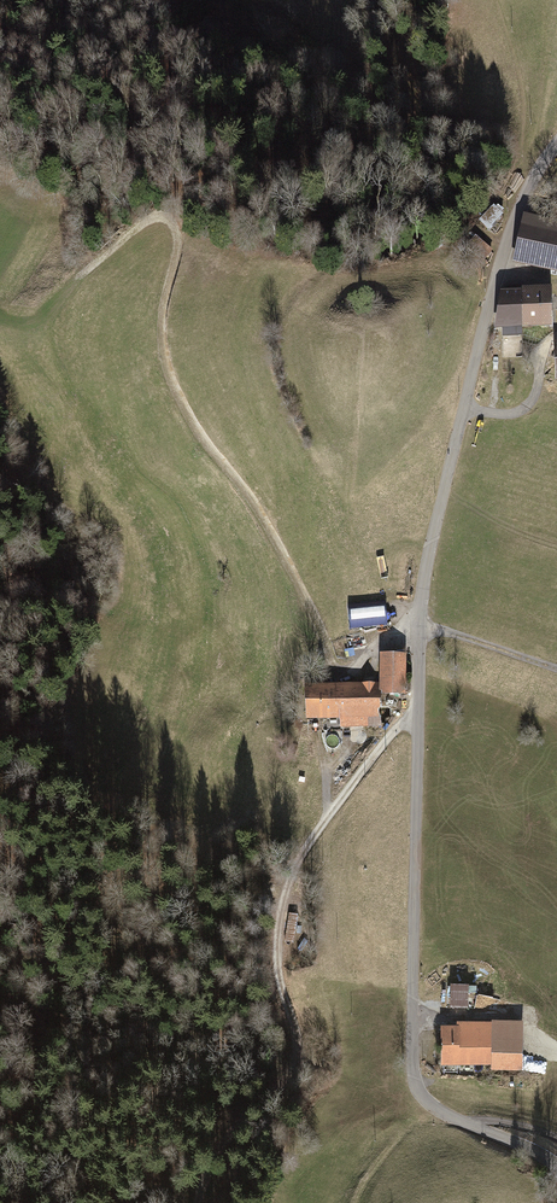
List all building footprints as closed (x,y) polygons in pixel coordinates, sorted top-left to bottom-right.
[(556,274),(556,221),(524,214),(513,264),(556,274)] [(522,288),(522,290),(522,328),(551,327),(551,287),(522,288)] [(522,335),(522,328),(522,290),(500,291),(494,329),(503,328),(503,335),(522,335)] [(348,603),(350,628),(388,625),(386,601),(348,603)] [(404,692),(404,656),(383,656),(383,691),(404,692)] [(307,717),(341,716),(341,726),(380,725),(379,685),(306,686),(307,717)] [(297,915),(289,913),(284,941),(292,943),(297,915)] [(467,986),(453,985),(452,1007),(467,1008),(467,986)] [(444,1028),(444,1063),(493,1064),(493,1071),(518,1072),(519,1021),(493,1020),(493,1024),(461,1023),(461,1028),(444,1028)]
